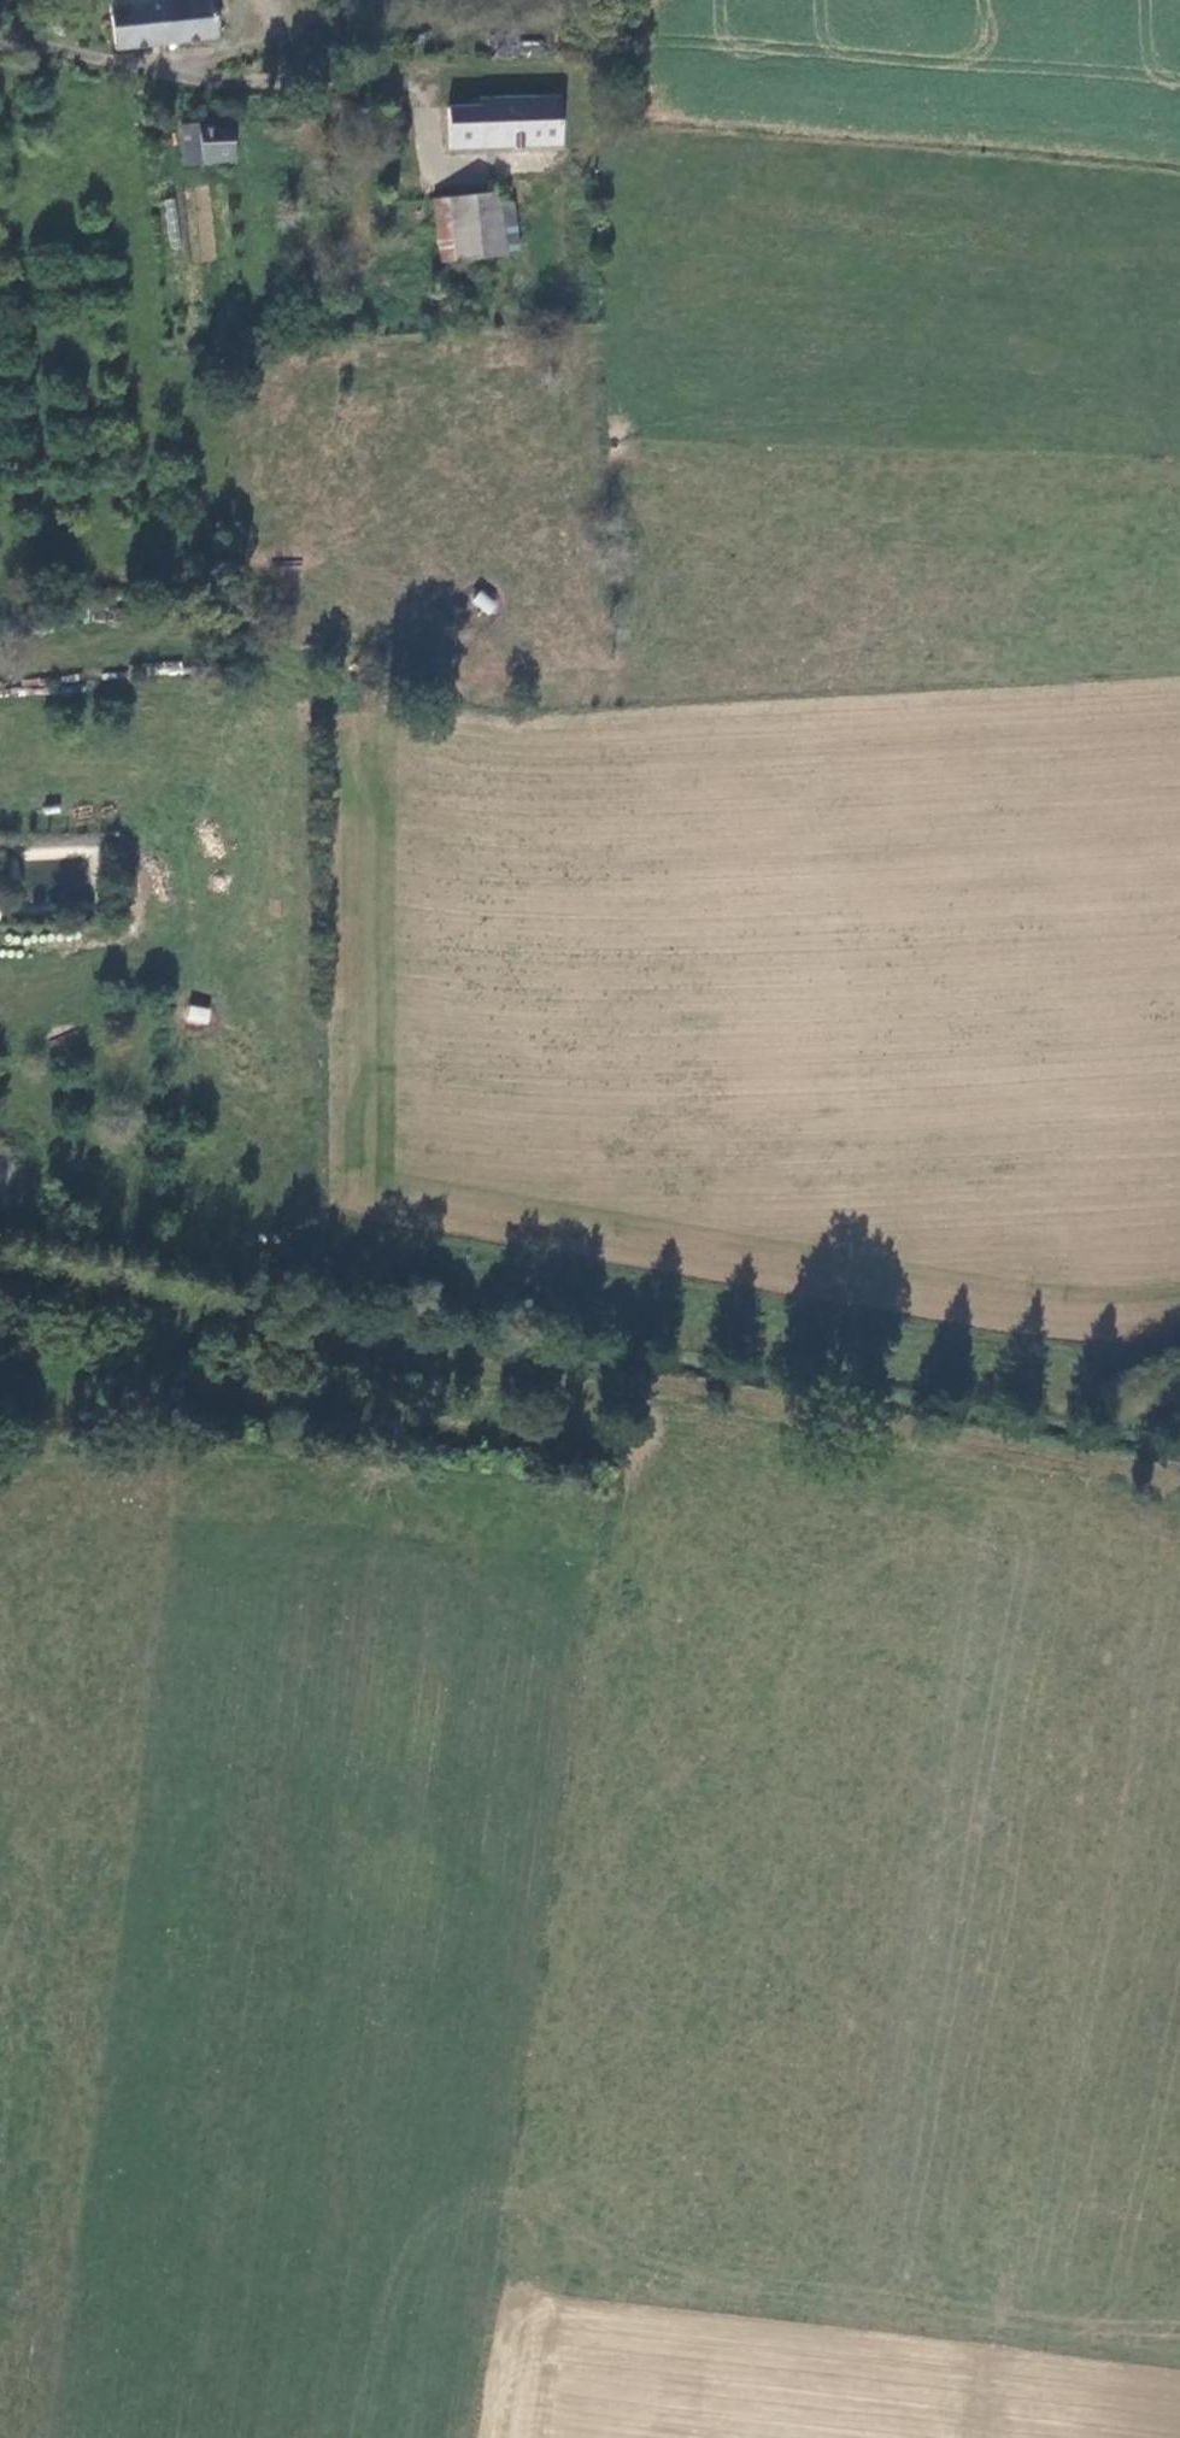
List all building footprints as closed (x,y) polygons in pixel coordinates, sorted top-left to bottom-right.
[(217,42),(214,0),(112,0),(115,48),(217,42)] [(562,106),(561,99),(478,104),(479,110),(448,113),(451,153),(562,148),(562,130),(573,131),(573,106),(562,106)] [(201,121),(204,161),(230,160),(233,160),(231,118),(225,119),(201,121)] [(187,122),(189,162),(204,161),(201,121),(187,122)] [(444,259),(510,253),(506,225),(503,198),(501,190),(438,197),(444,259)] [(519,198),(503,198),(506,225),(522,224),(519,198)] [(187,1005),(185,1022),(209,1024),(211,1008),(187,1005)]
